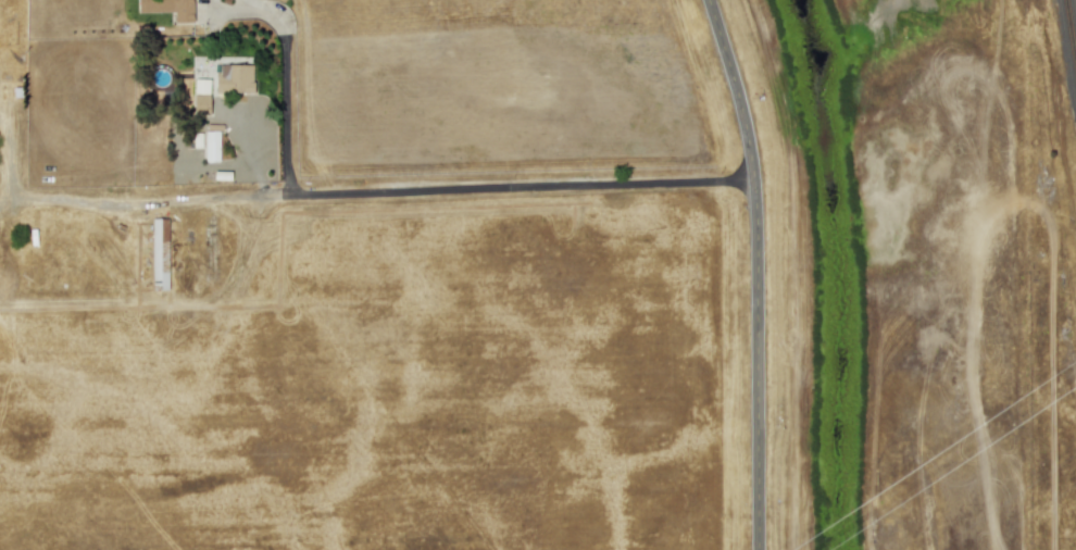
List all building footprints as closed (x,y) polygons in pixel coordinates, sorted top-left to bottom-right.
[(137,12),(174,12),(174,23),(192,22),(192,0),(137,0),(137,12)] [(215,73),(215,91),(253,92),(253,65),(220,64),(220,73),(215,73)] [(210,79),(195,78),(193,114),(209,115),(210,79)] [(205,162),(220,162),(218,130),(204,132),(205,162)] [(152,290),(168,290),(167,218),(151,218),(152,290)]
